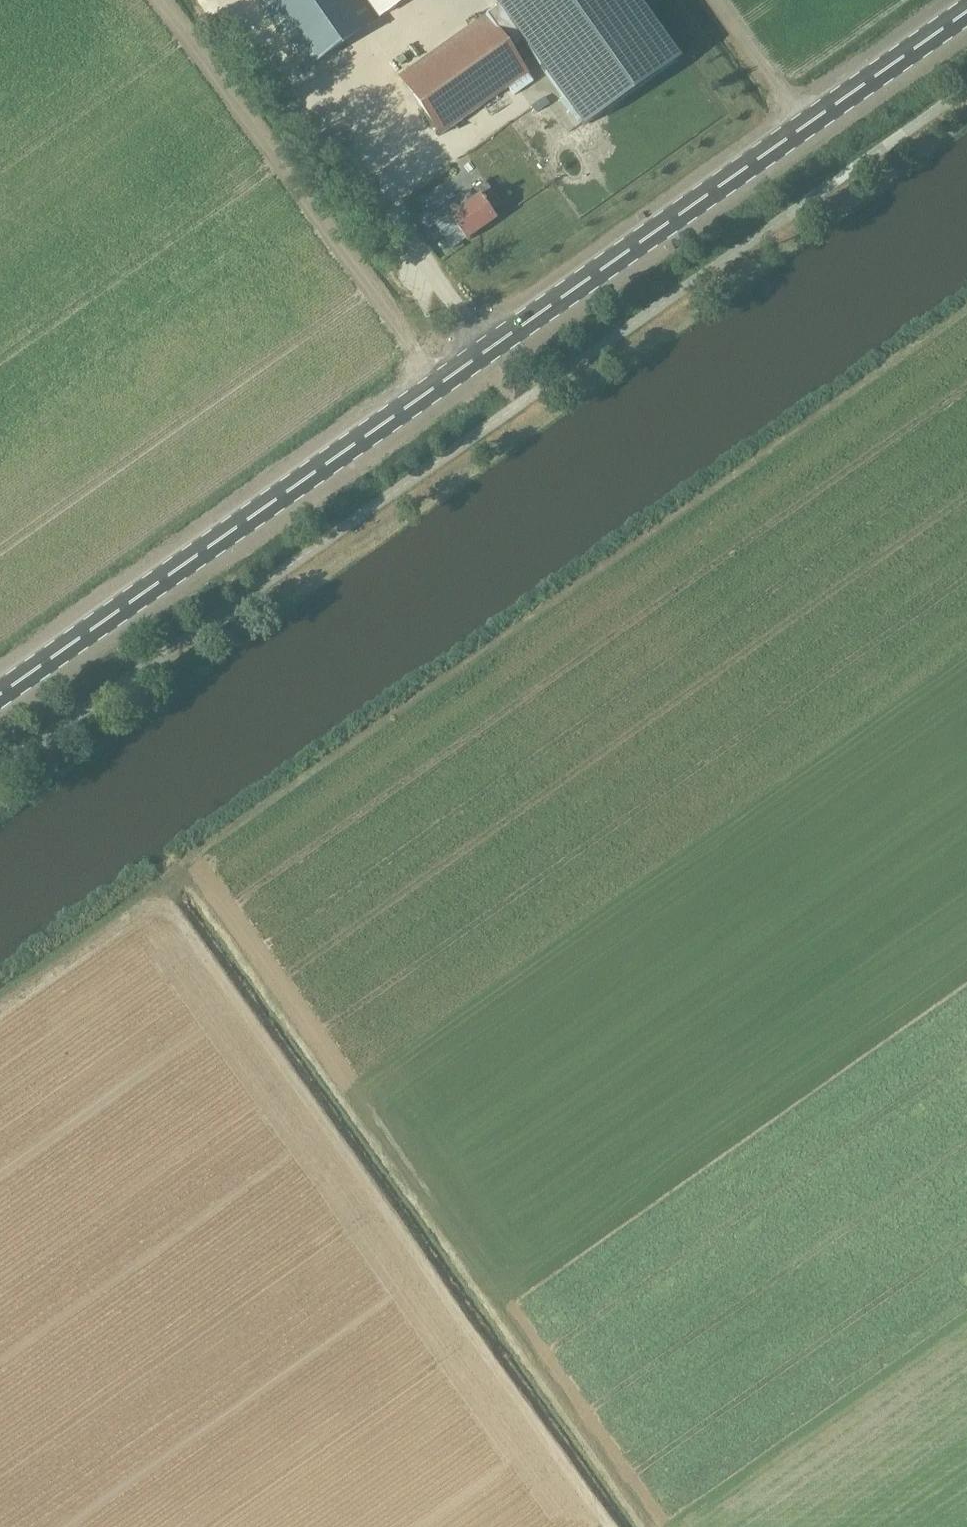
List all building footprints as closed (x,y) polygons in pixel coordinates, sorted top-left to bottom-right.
[(376,20),(362,0),(256,0),(305,69),(376,20)] [(404,0),(366,0),(379,18),(404,0)] [(486,15),(510,48),(518,42),(577,125),(673,57),(632,0),(488,0),(494,9),(486,15)] [(440,134),(527,72),(486,15),(399,77),(440,134)] [(491,211),(501,203),(485,181),(475,189),(479,195),(449,216),(465,240),(496,218),(491,211)] [(370,234),(375,231),(370,224),(365,227),(370,234)]
